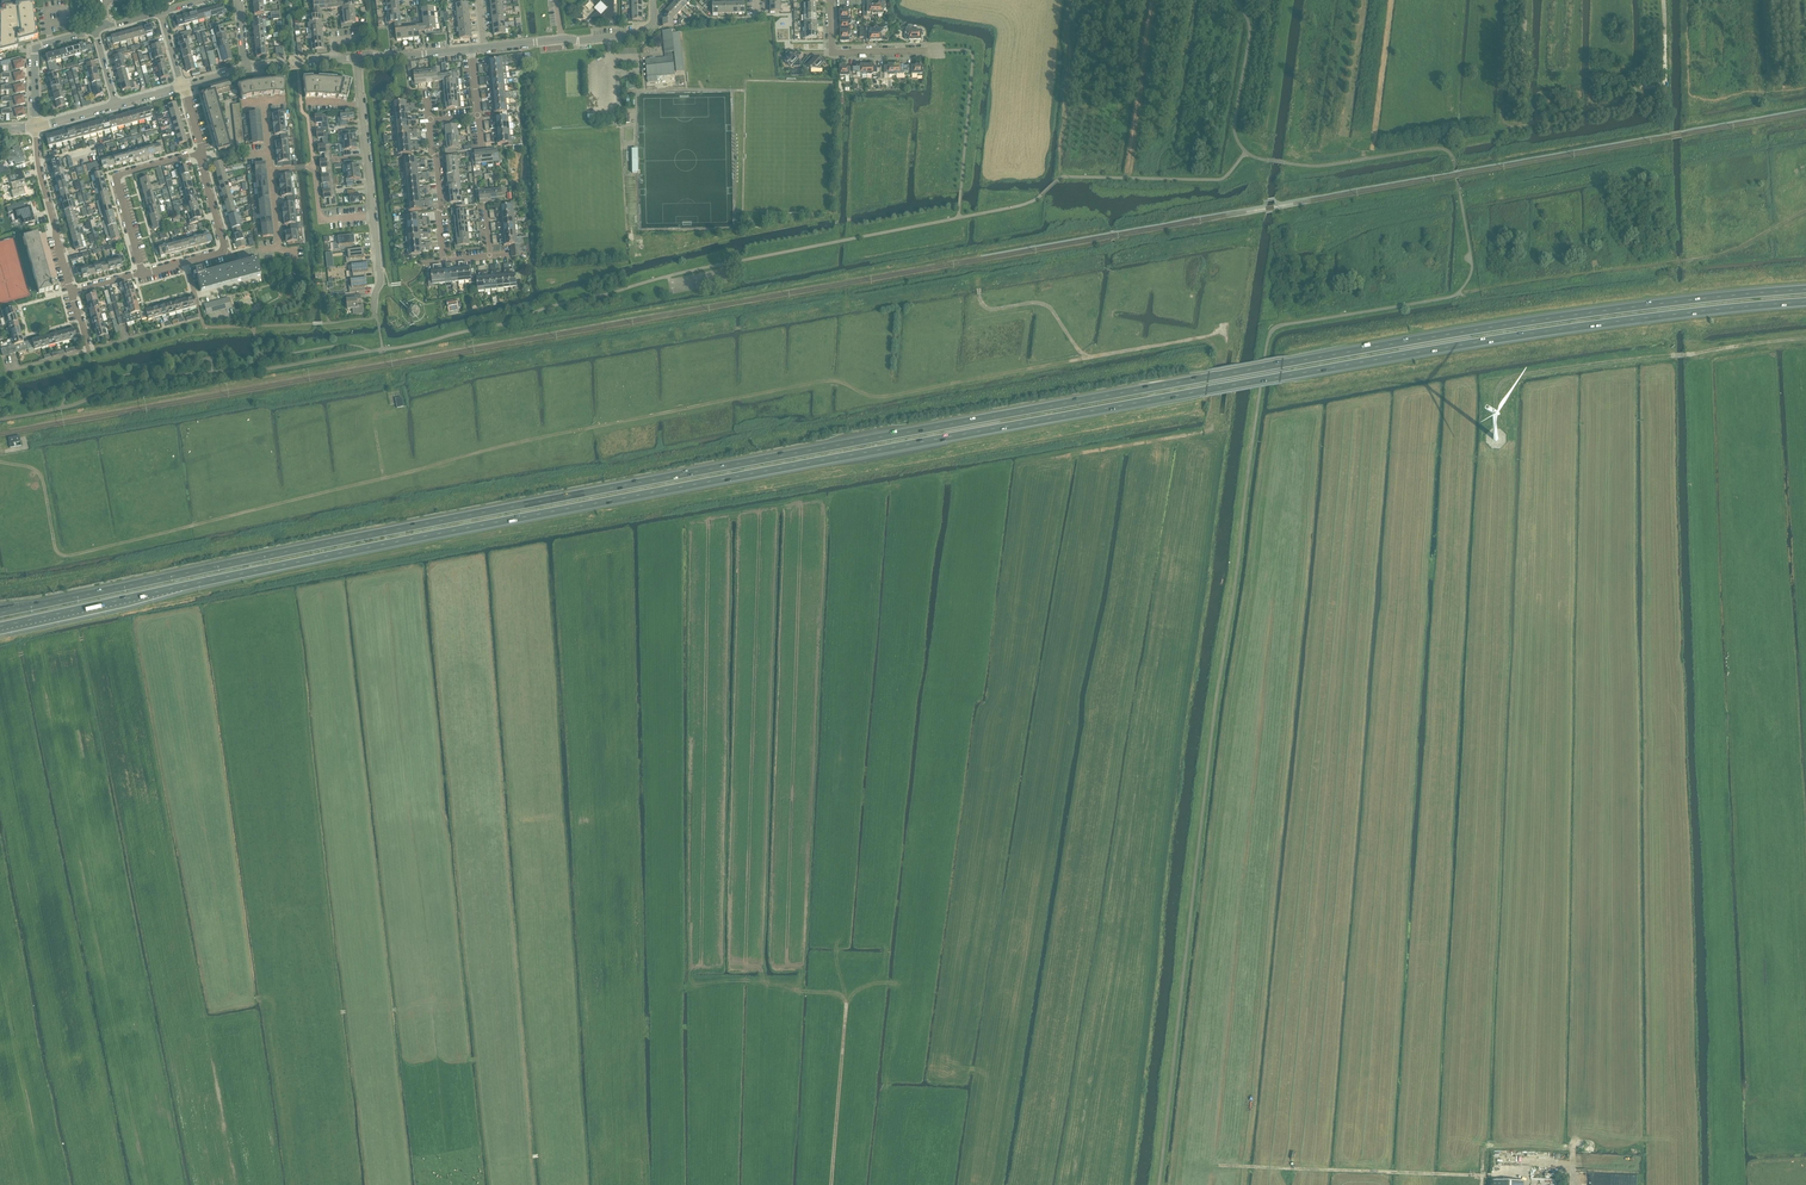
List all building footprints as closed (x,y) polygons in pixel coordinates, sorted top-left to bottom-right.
[(313,13),(319,12),(319,10),(318,0),(309,0),(310,6),(313,6),(313,13)] [(331,9),(340,8),(339,1),(339,0),(330,0),(331,9)] [(595,9),(598,12),(590,20),(593,23),(612,22),(612,20),(614,20),(614,0),(591,0),(598,6),(595,9)] [(675,2),(682,10),(683,9),(687,5),(682,0),(677,0),(675,2)] [(875,15),(875,5),(871,5),(870,0),(867,1),(866,2),(867,6),(863,6),(863,8),(863,17),(867,17),(867,13),(871,13),(872,15),(875,15)] [(875,5),(875,15),(883,14),(883,11),(885,11),(885,6),(886,6),(886,3),(885,2),(885,0),(879,0),(879,2),(878,5),(875,5)] [(675,2),(670,7),(678,14),(681,10),(682,10),(675,2)] [(17,47),(21,46),(21,42),(37,38),(35,30),(36,30),(34,22),(35,22),(33,14),(34,14),(32,5),(15,7),(15,3),(0,5),(0,52),(17,47)] [(263,6),(253,7),(254,14),(264,13),(263,6)] [(215,7),(208,9),(210,17),(214,16),(215,18),(217,18),(218,18),(223,17),(220,8),(217,8),(217,7),(215,7)] [(669,15),(668,17),(673,19),(678,14),(670,7),(666,12),(669,15)] [(208,9),(202,11),(204,19),(210,17),(208,9)] [(839,9),(839,20),(855,20),(855,19),(852,19),(852,16),(849,14),(849,12),(850,11),(850,9),(841,9),(839,9)] [(202,11),(195,13),(197,21),(204,19),(202,11)] [(308,19),(309,22),(320,21),(319,12),(313,13),(305,14),(306,20),(308,19)] [(195,13),(189,15),(191,23),(197,21),(195,13)] [(189,15),(182,16),(184,25),(191,23),(189,15)] [(184,25),(182,16),(175,18),(176,22),(173,23),(175,29),(178,28),(178,26),(184,25)] [(355,23),(355,17),(343,18),(343,21),(340,21),(341,28),(351,27),(351,23),(355,23)] [(395,23),(395,26),(401,25),(401,22),(400,17),(389,18),(385,18),(386,24),(389,24),(395,23)] [(673,19),(668,17),(668,19),(663,19),(663,26),(673,26),(673,19)] [(252,21),(253,28),(263,27),(266,27),(265,19),(262,20),(252,21)] [(839,20),(840,31),(850,31),(849,31),(848,26),(851,25),(852,24),(854,22),(854,20),(855,20),(839,20)] [(401,25),(395,26),(395,28),(390,29),(390,32),(396,31),(397,40),(403,39),(401,28),(401,25)] [(150,26),(143,27),(146,36),(152,34),(150,26)] [(418,26),(413,27),(414,38),(420,37),(419,32),(422,32),(421,26),(418,26)] [(143,27),(137,29),(139,37),(146,36),(143,27)] [(212,30),(214,36),(224,33),(222,27),(212,30)] [(253,28),(254,35),(264,34),(263,27),(253,28)] [(877,27),(876,27),(874,27),(874,28),(866,28),(866,41),(868,41),(868,40),(869,40),(869,41),(883,41),(884,41),(887,41),(888,38),(884,37),(883,37),(881,37),(881,34),(884,31),(888,30),(887,27),(883,28),(878,28),(877,27)] [(137,29),(130,31),(133,39),(139,37),(137,29)] [(906,40),(908,40),(909,41),(921,41),(921,37),(922,36),(922,32),(921,31),(916,30),(915,31),(913,31),(912,30),(906,29),(905,34),(905,38),(906,40)] [(662,31),(663,41),(671,40),(670,34),(672,33),(672,30),(662,31)] [(130,31),(124,33),(126,41),(133,39),(130,31)] [(850,31),(840,31),(840,42),(841,43),(845,43),(849,42),(851,42),(852,40),(852,35),(850,34),(850,32),(850,31)] [(124,33),(117,35),(119,43),(126,41),(124,33)] [(216,43),(218,42),(226,40),(224,33),(214,36),(216,43)] [(645,60),(647,76),(652,75),(652,77),(657,77),(675,75),(674,72),(676,72),(676,73),(684,72),(680,33),(672,33),(670,34),(671,40),(663,41),(665,53),(665,58),(645,60)] [(254,35),(255,42),(264,41),(264,38),(267,37),(267,34),(264,34),(254,35)] [(119,43),(117,35),(110,37),(112,42),(107,43),(109,50),(114,49),(113,45),(119,43)] [(177,39),(179,46),(187,44),(186,40),(190,39),(189,36),(185,37),(177,39)] [(227,43),(226,40),(218,42),(219,47),(217,47),(218,49),(228,47),(227,46),(228,45),(228,42),(227,43)] [(255,42),(255,50),(265,49),(264,41),(255,42)] [(179,46),(181,52),(189,50),(191,50),(189,43),(187,44),(179,46)] [(85,44),(78,46),(80,54),(87,52),(87,55),(91,54),(89,45),(88,45),(86,44),(85,45),(85,44)] [(151,49),(153,53),(161,51),(159,44),(151,47),(148,48),(148,50),(151,49)] [(323,44),(311,45),(312,51),(316,50),(316,54),(327,52),(326,46),(323,47),(323,44)] [(78,46),(71,48),(74,56),(80,54),(78,46)] [(220,49),(222,55),(230,53),(228,47),(218,49),(218,50),(220,49)] [(71,48),(65,49),(67,57),(74,56),(71,48)] [(65,49),(58,51),(61,59),(67,57),(65,49)] [(265,49),(255,50),(256,57),(266,56),(265,49)] [(181,52),(183,59),(191,57),(189,50),(181,52)] [(58,51),(52,53),(54,61),(61,59),(58,51)] [(151,61),(154,60),(162,58),(161,51),(153,53),(149,54),(151,61)] [(54,61),(52,53),(45,55),(47,63),(50,73),(57,71),(56,67),(54,61)] [(230,53),(222,55),(224,62),(231,60),(230,53)] [(786,59),(784,61),(790,67),(792,65),(794,67),(801,67),(801,63),(797,60),(797,57),(793,54),(786,54),(786,59)] [(112,57),(114,64),(122,62),(121,55),(112,57)] [(8,67),(8,72),(19,69),(19,70),(24,68),(24,62),(22,62),(22,61),(20,61),(19,57),(0,62),(0,67),(8,67)] [(183,59),(185,65),(193,63),(191,57),(183,59)] [(478,65),(479,69),(505,66),(505,63),(507,62),(507,57),(495,58),(495,61),(488,62),(489,65),(485,65),(478,65)] [(154,60),(156,66),(164,64),(162,58),(154,60)] [(804,63),(807,66),(811,70),(822,69),(822,62),(818,58),(815,58),(812,61),(809,58),(804,63)] [(114,64),(116,70),(124,68),(122,62),(114,64)] [(86,65),(88,71),(95,69),(94,63),(86,65)] [(193,63),(185,65),(187,72),(190,71),(191,75),(199,72),(198,69),(195,70),(193,63)] [(443,81),(455,80),(455,77),(458,76),(457,70),(451,71),(451,74),(445,74),(445,72),(447,72),(446,63),(445,63),(442,64),(443,75),(440,75),(440,76),(441,81),(443,81)] [(156,66),(158,73),(166,71),(164,64),(156,66)] [(880,67),(880,68),(880,80),(884,80),(884,75),(888,75),(889,76),(894,76),(894,65),(888,64),(887,67),(886,67),(885,66),(880,67)] [(899,64),(894,65),(894,76),(896,76),(897,75),(904,75),(905,76),(908,76),(907,66),(902,66),(902,67),(900,67),(899,64)] [(862,76),(867,76),(866,65),(860,65),(860,67),(858,67),(853,67),(853,76),(856,76),(857,75),(860,74),(862,76)] [(866,65),(867,76),(872,76),(873,74),(877,74),(878,76),(878,80),(880,80),(880,68),(877,68),(877,67),(874,67),(873,65),(866,65)] [(913,65),(907,66),(908,76),(910,76),(911,75),(917,75),(917,77),(918,79),(921,79),(922,77),(922,75),(922,71),(922,67),(920,65),(915,65),(915,66),(913,66),(913,65)] [(490,71),(490,74),(506,73),(505,66),(479,69),(479,73),(486,72),(486,71),(490,71)] [(853,78),(853,76),(853,67),(849,67),(849,68),(846,68),(845,66),(840,66),(839,68),(839,77),(840,79),(844,78),(845,77),(849,76),(850,78),(853,78)] [(438,82),(441,81),(440,76),(440,75),(439,67),(433,67),(434,70),(431,70),(432,82),(438,82)] [(116,70),(118,77),(126,75),(124,68),(116,70)] [(419,84),(421,84),(420,72),(419,68),(417,69),(415,69),(414,70),(414,71),(414,72),(415,81),(412,81),(413,87),(419,87),(419,84)] [(9,79),(9,84),(20,81),(24,80),(25,80),(24,73),(22,73),(20,73),(19,70),(19,69),(8,72),(0,74),(0,79),(9,79)] [(88,71),(89,78),(97,76),(95,69),(88,71)] [(166,71),(158,73),(160,80),(161,83),(166,82),(165,78),(168,77),(166,71)] [(480,78),(480,82),(504,79),(504,80),(507,79),(506,73),(490,74),(490,78),(487,78),(480,78)] [(47,76),(49,82),(57,80),(55,74),(47,76)] [(118,77),(120,84),(128,81),(126,75),(118,77)] [(86,79),(88,85),(99,82),(97,76),(89,78),(86,79)] [(335,97),(337,97),(337,99),(346,101),(351,82),(342,80),(341,82),(341,83),(336,82),(336,80),(318,78),(318,81),(312,81),(312,80),(312,78),(303,79),(305,98),(314,97),(314,96),(317,96),(316,98),(335,99),(335,97)] [(49,82),(51,89),(61,86),(62,85),(61,82),(62,81),(61,79),(57,80),(49,82)] [(270,81),(261,82),(262,96),(271,95),(271,94),(274,94),(273,95),(283,96),(284,81),(274,80),(274,82),(270,83),(270,81)] [(9,90),(9,96),(20,93),(24,92),(25,92),(25,85),(23,85),(22,85),(21,85),(20,81),(9,84),(0,86),(1,91),(9,90)] [(128,81),(120,84),(122,90),(130,88),(128,81)] [(227,83),(222,84),(225,93),(235,90),(234,81),(227,83)] [(88,85),(90,92),(101,89),(99,82),(88,85)] [(262,96),(261,82),(251,83),(252,85),(247,85),(247,83),(238,86),(242,100),(251,97),(250,96),(253,96),(253,97),(262,96)] [(222,84),(212,87),(215,96),(225,93),(222,84)] [(481,91),(481,95),(507,92),(507,91),(505,92),(505,86),(507,86),(507,85),(505,85),(505,86),(491,87),(492,91),(488,91),(488,90),(481,91)] [(51,89),(53,95),(61,93),(60,89),(62,88),(61,86),(51,89)] [(206,95),(202,96),(204,100),(205,100),(206,102),(204,103),(205,105),(208,114),(219,111),(215,96),(212,87),(204,89),(206,95)] [(101,89),(90,92),(90,95),(94,94),(95,98),(103,96),(101,89)] [(53,95),(55,102),(63,99),(61,96),(65,95),(65,92),(61,93),(53,95)] [(9,103),(9,108),(20,105),(25,104),(25,97),(23,97),(21,97),(20,93),(9,96),(1,98),(1,103),(9,103)] [(482,103),(483,107),(509,105),(509,104),(507,104),(506,99),(508,99),(508,98),(493,100),(493,103),(489,104),(489,103),(482,103)] [(63,99),(55,102),(57,108),(64,106),(63,99)] [(393,105),(393,110),(417,107),(417,103),(410,104),(410,105),(407,105),(406,102),(400,102),(400,100),(390,101),(391,106),(393,105)] [(167,105),(169,112),(177,109),(175,103),(172,104),(167,105)] [(9,108),(1,110),(1,115),(9,114),(10,120),(17,119),(17,118),(25,116),(25,109),(23,109),(23,108),(21,109),(20,105),(9,108)] [(509,105),(483,107),(483,111),(490,111),(490,110),(494,109),(494,113),(507,112),(507,114),(510,114),(510,111),(507,112),(507,105),(509,105)] [(392,116),(392,117),(408,115),(407,112),(411,111),(411,112),(418,111),(417,107),(393,110),(394,115),(392,116)] [(149,108),(142,110),(145,120),(150,119),(152,123),(156,122),(153,112),(150,113),(149,108)] [(139,111),(135,112),(138,122),(145,120),(142,110),(141,109),(138,110),(139,111)] [(169,112),(171,118),(172,118),(179,116),(177,109),(169,112)] [(272,115),(273,122),(284,120),(283,114),(285,114),(285,110),(277,111),(278,115),(272,115)] [(132,113),(128,114),(131,124),(138,122),(135,112),(135,111),(131,112),(132,113)] [(219,111),(208,114),(210,123),(210,124),(211,125),(212,125),(213,127),(211,128),(212,128),(213,132),(224,129),(219,111)] [(348,126),(347,120),(354,119),(354,112),(341,114),(342,123),(340,123),(340,127),(348,126)] [(128,114),(121,116),(124,126),(131,124),(128,114)] [(321,124),(322,131),(324,131),(329,130),(328,115),(315,116),(316,124),(321,124)] [(393,122),(393,123),(419,120),(418,116),(411,117),(412,117),(408,118),(408,115),(392,117),(394,117),(395,122),(393,122)] [(121,116),(114,117),(117,127),(124,126),(121,116)] [(171,118),(173,125),(181,122),(179,116),(172,118),(171,118)] [(114,117),(107,119),(110,129),(117,127),(114,117)] [(484,122),(485,126),(509,123),(509,124),(511,124),(512,124),(511,117),(508,117),(494,119),(495,122),(491,123),(491,121),(484,122)] [(107,119),(101,121),(104,131),(110,129),(107,119)] [(394,129),(409,128),(409,124),(412,124),(412,125),(419,124),(419,120),(393,123),(395,123),(396,128),(394,129)] [(101,121),(94,123),(96,133),(104,131),(101,121)] [(173,125),(175,131),(183,129),(181,122),(173,125)] [(94,123),(87,125),(90,135),(96,133),(94,123)] [(445,130),(446,132),(457,131),(457,125),(453,126),(453,123),(442,124),(442,130),(445,130)] [(87,125),(80,127),(83,137),(90,135),(87,125)] [(80,127),(73,129),(76,139),(83,137),(80,127)] [(280,135),(280,138),(288,138),(287,134),(285,134),(285,127),(273,128),(274,129),(274,135),(280,135)] [(394,135),(394,136),(420,133),(420,129),(413,129),(413,130),(410,131),(409,128),(394,129),(394,130),(396,130),(396,135),(394,135)] [(73,129),(66,130),(69,141),(76,139),(73,129)] [(175,131),(177,138),(185,136),(183,129),(175,131)] [(224,129),(213,132),(215,142),(216,144),(217,143),(218,146),(217,146),(217,147),(218,151),(229,148),(224,129)] [(66,130),(59,132),(62,142),(69,141),(66,130)] [(323,139),(323,146),(325,146),(331,145),(329,130),(324,131),(322,131),(317,131),(318,139),(323,139)] [(356,142),(356,136),(349,136),(348,130),(341,131),(342,144),(356,142)] [(486,135),(486,139),(510,136),(509,130),(511,130),(496,131),(496,135),(493,135),(493,134),(486,135)] [(59,132),(52,134),(55,144),(62,142),(59,132)] [(395,141),(395,142),(411,140),(410,137),(414,137),(414,138),(421,137),(420,133),(394,136),(396,136),(397,141),(395,141)] [(48,146),(52,145),(55,144),(52,134),(45,136),(48,146)] [(185,136),(177,138),(178,144),(187,142),(185,136)] [(510,136),(486,139),(487,143),(493,142),(493,141),(497,141),(497,144),(504,144),(504,146),(513,145),(513,140),(511,140),(510,136)] [(275,143),(276,149),(287,148),(287,149),(289,148),(288,138),(280,138),(281,142),(275,143)] [(152,146),(155,155),(161,153),(161,152),(164,151),(161,140),(155,142),(156,145),(152,146)] [(396,148),(396,149),(422,146),(421,141),(414,142),(414,143),(411,143),(411,140),(395,142),(397,142),(398,147),(396,148)] [(145,146),(148,156),(155,155),(152,146),(151,142),(149,143),(149,145),(145,146)] [(356,142),(342,144),(343,157),(351,156),(350,150),(357,149),(356,142)] [(459,148),(458,142),(447,144),(447,146),(444,146),(445,153),(457,151),(456,148),(459,148)] [(55,144),(52,145),(53,152),(49,153),(50,157),(58,155),(57,151),(55,144)] [(6,152),(9,163),(14,162),(15,165),(25,162),(21,148),(19,148),(18,145),(12,148),(13,150),(6,152)] [(138,146),(142,158),(148,156),(145,146),(145,145),(138,146)] [(324,154),(325,161),(327,161),(332,160),(332,155),(335,155),(334,145),(331,145),(325,146),(323,146),(319,146),(320,154),(324,154)] [(132,148),(135,160),(142,158),(138,146),(132,148)] [(422,146),(396,149),(398,149),(398,152),(396,153),(397,157),(406,156),(405,154),(412,153),(412,150),(415,149),(415,150),(422,150),(422,146)] [(125,150),(129,162),(135,160),(132,148),(125,150)] [(119,152),(122,163),(129,162),(125,150),(119,152)] [(498,150),(492,150),(493,162),(496,161),(496,164),(502,164),(501,154),(498,155),(498,150)] [(481,163),(480,151),(475,152),(475,157),(473,157),(473,167),(480,166),(479,163),(481,163)] [(113,157),(115,165),(122,163),(119,152),(118,152),(119,153),(116,154),(117,156),(113,157)] [(446,158),(446,164),(458,163),(457,160),(460,159),(460,154),(450,154),(450,157),(446,158)] [(288,155),(276,156),(277,157),(277,163),(283,163),(283,167),(291,166),(290,162),(290,155),(288,155)] [(106,159),(109,167),(115,165),(113,157),(106,159)] [(403,159),(404,165),(404,166),(428,164),(427,159),(421,160),(421,161),(417,161),(416,158),(403,159)] [(52,169),(51,169),(52,172),(53,172),(61,170),(65,169),(62,159),(53,161),(54,165),(51,165),(52,169)] [(100,161),(102,169),(109,167),(106,159),(100,160),(100,161)] [(326,169),(327,176),(329,176),(334,175),(332,160),(327,161),(325,161),(320,161),(321,169),(326,169)] [(352,166),(351,160),(344,161),(344,165),(346,165),(347,174),(360,172),(359,166),(352,166)] [(213,163),(215,170),(223,168),(221,161),(213,163)] [(404,166),(404,172),(405,172),(418,171),(417,168),(421,167),(421,168),(428,167),(428,164),(404,166),(404,165),(402,166),(402,167),(404,166)] [(159,180),(159,183),(164,181),(163,178),(160,167),(156,169),(159,180)] [(187,167),(175,171),(177,178),(179,177),(181,177),(189,175),(187,167)] [(215,170),(217,177),(225,175),(223,168),(215,170)] [(61,170),(53,172),(55,178),(63,176),(64,176),(67,175),(67,172),(62,173),(61,170)] [(93,176),(95,181),(103,179),(101,173),(98,173),(98,170),(95,171),(92,172),(91,172),(92,176),(93,176)] [(403,179),(405,179),(429,177),(429,172),(422,173),(422,174),(418,174),(418,171),(405,172),(404,172),(403,172),(403,179)] [(279,177),(279,183),(291,182),(290,176),(292,176),(291,172),(284,172),(284,176),(279,177)] [(347,174),(345,174),(346,187),(354,186),(353,180),(360,179),(360,172),(347,174)] [(22,173),(9,176),(10,181),(11,180),(13,190),(11,191),(13,199),(25,195),(23,188),(25,187),(23,181),(25,181),(22,173)] [(181,177),(179,177),(181,185),(191,182),(189,175),(181,177)] [(217,177),(219,183),(227,181),(225,175),(217,177)] [(327,184),(328,191),(330,191),(335,190),(334,175),(329,176),(327,176),(322,176),(323,184),(327,184)] [(63,176),(55,178),(57,185),(65,183),(66,182),(64,176),(63,176)] [(405,179),(406,185),(419,184),(419,181),(423,180),(423,181),(430,180),(429,177),(405,179)] [(140,180),(142,188),(150,185),(148,178),(140,180)] [(94,190),(97,189),(97,188),(105,186),(103,179),(95,181),(95,182),(92,183),(94,190)] [(219,183),(221,190),(228,188),(227,181),(219,183)] [(182,189),(179,190),(180,193),(193,189),(191,182),(181,185),(182,189)] [(65,183),(57,185),(59,191),(67,189),(65,183)] [(405,192),(407,192),(430,189),(430,185),(423,186),(420,187),(419,184),(406,185),(407,191),(405,191),(405,192)] [(142,188),(144,195),(152,193),(150,185),(142,188)] [(97,189),(98,195),(107,192),(105,186),(97,188),(97,189)] [(499,190),(496,190),(497,202),(503,201),(503,196),(506,195),(505,186),(498,187),(499,190)] [(221,190),(222,196),(230,194),(228,188),(221,190)] [(479,189),(476,189),(477,198),(480,198),(480,204),(486,203),(484,191),(484,188),(479,189)] [(67,189),(59,191),(60,198),(69,196),(67,189)] [(193,189),(180,193),(181,195),(184,195),(185,199),(187,198),(195,196),(193,189)] [(287,197),(287,200),(294,199),(293,189),(291,189),(280,190),(280,191),(281,197),(287,197)] [(405,199),(407,199),(407,198),(421,197),(420,194),(424,193),(424,194),(431,193),(430,189),(407,192),(407,197),(405,197),(405,199)] [(330,191),(328,191),(324,191),(324,199),(329,198),(330,206),(325,206),(325,207),(337,205),(335,190),(330,191)] [(347,192),(347,194),(348,204),(363,202),(362,196),(355,196),(354,190),(347,191),(347,192)] [(98,195),(100,201),(109,199),(107,192),(98,195)] [(144,195),(146,202),(154,200),(152,193),(144,195)] [(222,196),(224,203),(232,201),(230,194),(222,196)] [(69,196),(60,198),(62,205),(71,202),(74,201),(73,198),(70,199),(69,196)] [(195,196),(187,198),(189,205),(197,203),(195,196)] [(406,205),(408,205),(408,204),(432,202),(431,198),(425,199),(421,200),(421,197),(407,198),(407,199),(408,204),(406,204),(406,205)] [(462,197),(450,198),(450,204),(456,203),(456,206),(465,205),(465,199),(462,200),(462,197)] [(100,201),(102,208),(110,205),(109,199),(100,201)] [(146,202),(148,209),(156,207),(159,206),(157,199),(154,200),(146,202)] [(282,205),(282,211),(294,210),(295,210),(294,199),(287,200),(287,204),(282,205)] [(224,203),(226,210),(234,207),(232,201),(224,203)] [(71,202),(62,205),(64,211),(72,209),(76,208),(75,205),(72,206),(71,202)] [(408,204),(408,205),(409,211),(422,210),(422,206),(426,206),(426,207),(432,206),(432,202),(408,204)] [(490,210),(490,215),(516,212),(516,211),(514,211),(513,208),(515,207),(515,202),(506,203),(506,206),(500,207),(500,210),(496,210),(490,210)] [(23,203),(7,207),(8,213),(13,211),(15,221),(20,220),(22,224),(24,223),(34,221),(30,206),(24,208),(23,203)] [(197,203),(189,205),(190,212),(191,213),(199,210),(197,203)] [(102,208),(104,214),(112,212),(110,205),(102,208)] [(148,209),(150,216),(158,214),(161,213),(160,210),(157,211),(156,207),(148,209)] [(226,210),(228,216),(236,214),(234,207),(226,210)] [(454,215),(455,218),(467,216),(466,211),(463,211),(463,208),(451,209),(452,215),(454,215)] [(72,209),(64,211),(66,218),(74,215),(75,215),(78,214),(77,211),(73,213),(72,209)] [(190,212),(187,213),(189,220),(188,220),(189,224),(198,222),(197,218),(201,217),(199,210),(191,213),(190,212)] [(105,217),(106,221),(114,219),(112,212),(104,214),(101,215),(102,218),(105,217)] [(150,216),(151,224),(160,221),(158,214),(150,216)] [(228,216),(230,223),(238,221),(236,214),(228,216)] [(405,219),(406,223),(430,221),(429,217),(422,217),(423,218),(419,219),(419,215),(412,216),(411,214),(403,214),(403,219),(405,219)] [(74,215),(66,218),(68,224),(76,222),(80,221),(79,218),(75,219),(74,215)] [(290,224),(290,228),(297,227),(296,217),(294,217),(283,218),(283,219),(284,225),(290,224)] [(491,223),(491,227),(517,225),(517,224),(515,224),(514,219),(516,219),(516,218),(501,220),(501,223),(497,223),(491,223)] [(102,222),(104,228),(116,225),(114,219),(106,221),(102,222)] [(160,221),(151,224),(153,231),(162,228),(161,225),(163,224),(162,221),(160,221)] [(230,223),(232,229),(239,227),(238,221),(230,223)] [(404,229),(404,230),(420,228),(419,225),(423,225),(423,226),(430,225),(430,221),(406,223),(407,229),(404,229)] [(76,222),(68,224),(70,231),(78,229),(82,227),(81,225),(77,226),(76,222)] [(106,235),(117,232),(116,225),(104,228),(106,235)] [(502,229),(502,233),(518,231),(518,230),(516,231),(515,225),(517,225),(491,227),(492,231),(498,231),(498,230),(502,229)] [(232,229),(233,236),(241,234),(239,227),(232,229)] [(297,227),(290,228),(290,232),(285,233),(285,235),(286,242),(286,243),(297,242),(296,236),(298,236),(297,227)] [(78,229),(70,231),(72,237),(80,235),(84,234),(83,231),(79,232),(78,229)] [(204,234),(201,235),(204,244),(210,242),(210,240),(209,236),(208,234),(207,230),(203,232),(204,234)] [(492,236),(493,240),(516,238),(516,232),(518,231),(502,233),(503,236),(499,236),(499,235),(492,236)] [(117,232),(106,235),(107,238),(110,237),(111,241),(108,241),(109,245),(115,243),(115,240),(119,239),(117,232)] [(196,233),(193,234),(196,246),(204,244),(201,235),(197,236),(196,233)] [(193,234),(186,236),(187,239),(189,248),(196,246),(193,234)] [(233,236),(235,242),(243,240),(241,234),(233,236)] [(406,242),(406,243),(408,243),(421,241),(421,238),(425,237),(425,239),(431,238),(431,234),(407,236),(405,236),(405,237),(407,237),(408,242),(406,242)] [(23,238),(32,272),(39,294),(44,293),(55,290),(55,291),(58,290),(56,282),(51,283),(37,235),(23,238)] [(80,235),(72,237),(73,244),(82,242),(80,235)] [(354,236),(343,237),(344,249),(353,248),(352,245),(355,244),(354,236)] [(182,237),(179,238),(182,250),(189,248),(187,239),(183,240),(182,237)] [(343,237),(338,237),(339,243),(333,243),(334,250),(344,249),(343,237)] [(176,242),(172,243),(175,252),(182,250),(179,238),(175,239),(176,242)] [(511,248),(511,249),(520,248),(519,247),(519,242),(517,242),(516,238),(493,240),(493,244),(500,243),(503,242),(504,246),(510,245),(511,248)] [(469,239),(457,240),(457,243),(455,243),(455,250),(461,249),(461,246),(470,245),(469,239)] [(243,240),(235,242),(237,249),(245,247),(243,240)] [(168,241),(164,242),(165,242),(168,254),(175,252),(172,243),(168,244),(168,241)] [(407,249),(409,249),(432,247),(432,242),(425,243),(425,244),(421,244),(421,241),(408,243),(406,243),(408,243),(409,248),(407,249)] [(82,242),(73,244),(75,251),(79,250),(80,253),(87,251),(86,248),(83,248),(82,242)] [(162,246),(154,248),(156,254),(160,253),(160,256),(168,254),(165,242),(163,243),(162,245),(162,246)] [(409,249),(407,249),(407,250),(409,250),(409,253),(407,254),(407,258),(416,258),(416,255),(422,254),(422,251),(426,250),(426,251),(433,251),(432,247),(409,249)] [(520,248),(511,249),(511,253),(512,257),(520,256),(520,255),(523,254),(523,252),(520,252),(520,248)] [(346,257),(347,264),(362,262),(362,258),(365,258),(364,249),(348,251),(349,256),(346,257)] [(112,256),(113,261),(115,269),(122,267),(121,263),(126,261),(124,255),(112,256)] [(104,263),(100,264),(102,272),(109,270),(106,262),(105,259),(103,260),(104,263)] [(192,279),(197,278),(200,291),(260,274),(256,260),(205,274),(203,265),(199,266),(200,270),(195,272),(194,268),(190,269),(192,279)] [(113,261),(106,262),(109,270),(115,269),(113,261)] [(467,262),(462,263),(464,281),(469,281),(469,283),(475,282),(474,272),(473,269),(470,270),(470,267),(467,268),(467,262)] [(511,263),(507,264),(510,288),(516,287),(516,289),(521,288),(520,280),(516,280),(515,273),(512,274),(512,270),(511,263)] [(100,264),(93,266),(96,274),(102,272),(100,264)] [(350,271),(350,278),(366,276),(365,273),(368,272),(367,264),(352,265),(353,271),(350,271)] [(454,264),(449,264),(451,283),(458,282),(456,269),(455,269),(454,264)] [(505,274),(502,275),(503,288),(510,288),(507,264),(504,264),(504,271),(505,271),(505,274)] [(89,276),(86,265),(76,268),(78,274),(81,273),(82,277),(89,276)] [(86,265),(89,276),(96,274),(93,266),(87,268),(86,265)] [(439,284),(437,265),(433,266),(433,271),(431,271),(431,272),(431,274),(427,274),(429,287),(434,287),(434,285),(439,284)] [(441,265),(437,265),(439,284),(445,283),(444,270),(442,270),(441,265)] [(499,265),(494,265),(497,289),(503,288),(502,275),(499,275),(499,271),(499,265)] [(486,266),(482,266),(484,290),(491,290),(489,276),(486,276),(486,273),(486,266)] [(349,286),(350,293),(365,291),(365,287),(368,287),(367,278),(351,280),(352,285),(349,286)] [(122,288),(124,293),(133,291),(131,284),(127,285),(126,281),(117,284),(119,289),(122,288)] [(89,295),(85,296),(87,304),(96,301),(98,301),(97,296),(95,291),(88,293),(89,295)] [(124,293),(126,300),(135,297),(133,291),(124,293)] [(360,307),(359,304),(362,303),(361,295),(346,296),(348,310),(353,309),(353,315),(365,314),(364,306),(360,307)] [(126,300),(128,307),(137,304),(135,297),(126,300)] [(186,298),(189,308),(195,306),(193,297),(186,298)] [(179,300),(182,310),(189,308),(186,298),(179,300)] [(204,305),(207,314),(231,308),(228,298),(204,305)] [(172,302),(175,312),(182,310),(179,300),(172,302)] [(458,308),(457,304),(456,300),(447,302),(449,312),(458,310),(458,308)] [(96,301),(87,304),(89,310),(98,308),(96,301)] [(165,304),(168,314),(175,312),(172,302),(165,304)] [(125,316),(124,316),(126,323),(133,321),(131,314),(139,312),(137,304),(128,307),(129,310),(124,312),(125,316)] [(158,306),(161,316),(165,315),(166,318),(169,317),(168,314),(165,304),(158,306)] [(154,318),(161,316),(158,306),(156,307),(156,306),(151,307),(152,308),(154,318)] [(407,311),(408,316),(410,316),(411,317),(412,318),(417,317),(419,313),(418,308),(414,306),(409,307),(408,309),(407,311)] [(4,310),(6,317),(15,315),(13,308),(4,310)] [(98,308),(89,310),(91,317),(100,315),(98,308)] [(131,314),(133,321),(146,317),(147,320),(151,319),(152,322),(155,321),(154,318),(152,308),(139,312),(131,314)] [(100,315),(91,317),(93,324),(102,322),(105,321),(103,314),(100,315)] [(5,325),(7,324),(17,322),(15,315),(6,317),(3,318),(5,325)] [(7,332),(9,331),(19,329),(17,322),(7,324),(9,328),(6,329),(7,332)] [(102,322),(93,324),(94,331),(104,329),(102,322)] [(9,331),(11,338),(21,335),(19,329),(9,331)] [(66,331),(69,340),(80,337),(78,330),(74,331),(73,329),(66,331)] [(104,329),(94,331),(96,339),(99,338),(101,342),(109,340),(107,335),(106,329),(104,330),(104,329)] [(59,333),(62,342),(69,340),(66,331),(59,333)] [(52,335),(55,344),(62,342),(59,333),(52,335)] [(9,343),(10,346),(11,346),(12,348),(15,347),(15,345),(23,343),(21,335),(11,338),(12,342),(9,343)] [(45,336),(48,346),(55,344),(52,335),(45,336)] [(38,338),(41,348),(48,346),(45,336),(38,338)] [(15,345),(15,347),(17,352),(33,348),(34,350),(41,348),(38,338),(23,343),(15,345)] [(1498,429),(1494,429),(1492,429),(1486,435),(1486,443),(1492,449),(1500,449),(1506,443),(1506,434),(1500,429),(1498,429)] [(19,436),(8,438),(10,448),(13,447),(13,443),(17,443),(20,442),(19,436)]
